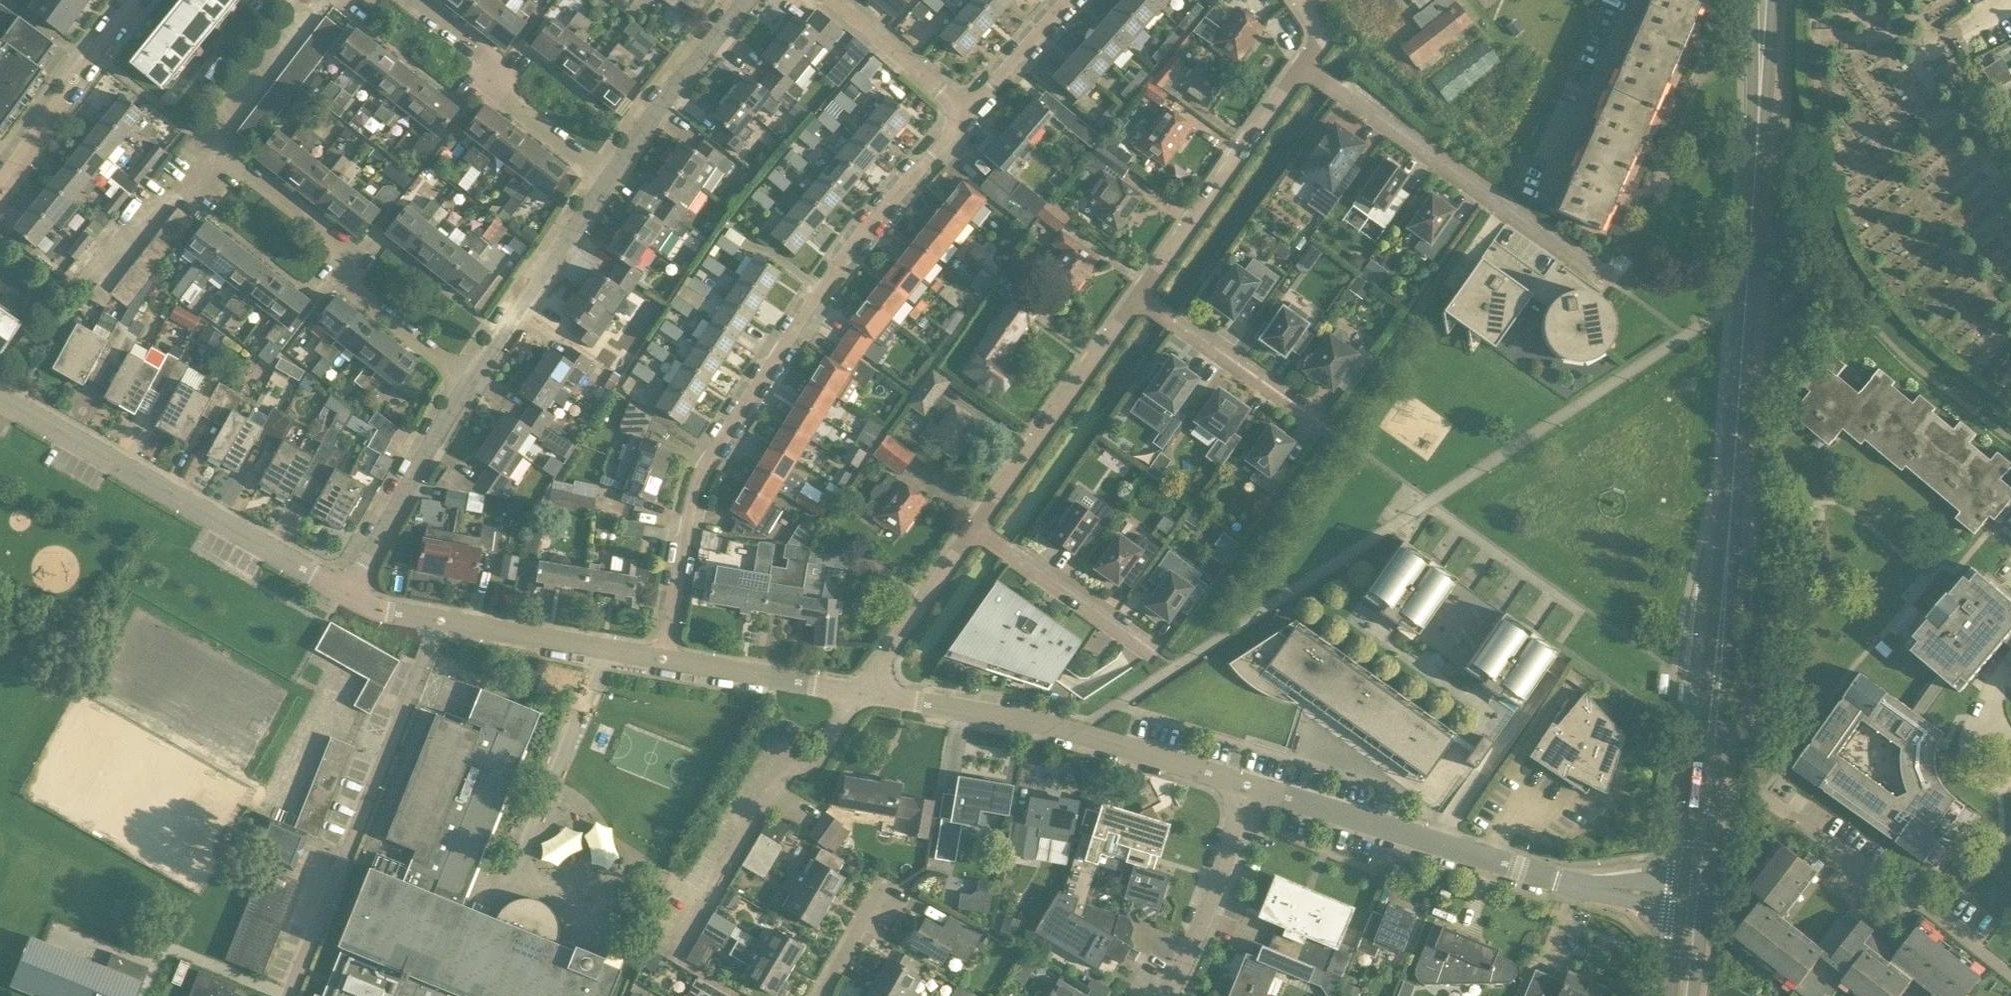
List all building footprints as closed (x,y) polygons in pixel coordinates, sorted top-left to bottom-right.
[(76,16),(55,0),(37,0),(30,10),(62,34),(76,16)] [(76,16),(87,0),(55,0),(76,16)] [(133,65),(162,88),(233,0),(186,0),(133,65)] [(462,17),(476,0),(444,0),(442,2),(462,17)] [(482,33),(503,6),(495,0),(476,0),(462,17),(482,33)] [(503,6),(482,33),(503,49),(537,6),(529,0),(528,0),(515,16),(503,6)] [(664,1),(673,9),(680,0),(697,14),(708,0),(665,0),(664,1)] [(894,16),(908,0),(876,0),(894,16)] [(943,6),(936,0),(918,0),(934,15),(943,6)] [(955,17),(978,37),(995,18),(975,0),(970,0),(955,17)] [(1011,0),(975,0),(995,18),(1011,0)] [(1117,6),(1141,28),(1158,10),(1147,0),(1122,0),(1117,6)] [(1158,10),(1167,0),(1147,0),(1158,10)] [(1411,18),(1422,32),(1400,50),(1414,67),(1471,23),(1457,5),(1453,0),(1434,0),(1411,18)] [(1682,51),(1705,0),(1646,0),(1633,29),(1682,51)] [(1196,3),(1188,13),(1195,19),(1203,8),(1196,3)] [(0,54),(0,131),(27,94),(42,73),(43,72),(38,68),(55,45),(0,4),(0,53),(0,54)] [(1117,6),(1100,24),(1125,46),(1141,28),(1117,6)] [(794,17),(777,37),(809,64),(834,34),(841,26),(821,8),(814,16),(806,26),(794,17)] [(1236,10),(1222,29),(1204,17),(1191,33),(1202,41),(1221,54),(1222,52),(1236,62),(1261,27),(1236,10)] [(531,47),(551,63),(586,18),(578,12),(564,30),(552,20),(531,47)] [(1195,19),(1188,13),(1177,26),(1184,31),(1195,19)] [(325,17),(316,28),(334,41),(342,30),(325,17)] [(978,37),(955,17),(938,36),(961,57),(978,37)] [(595,25),(586,18),(551,63),(571,78),(593,51),(581,42),(595,25)] [(1100,24),(1084,43),(1108,65),(1125,46),(1100,24)] [(316,28),(309,37),(327,51),(334,41),(316,28)] [(1655,111),(1682,51),(1633,29),(1606,89),(1655,111)] [(334,83),(342,89),(375,46),(356,31),(336,56),(347,66),(334,83)] [(1172,32),(1161,45),(1168,50),(1179,38),(1172,32)] [(309,37),(302,46),(320,60),(327,51),(309,37)] [(772,66),(764,77),(793,101),(803,90),(793,82),(809,64),(777,37),(761,57),(772,66)] [(604,60),(593,51),(571,78),(591,94),(626,50),(617,43),(604,60)] [(1084,43),(1067,61),(1092,83),(1108,65),(1084,43)] [(1157,63),(1168,50),(1161,45),(1151,57),(1157,63)] [(302,46),(295,56),(312,69),(320,60),(302,46)] [(375,46),(342,89),(350,96),(364,79),(375,88),(395,62),(375,46)] [(635,56),(626,50),(591,94),(612,110),(633,83),(621,74),(635,56)] [(1159,88),(1167,95),(1178,102),(1184,92),(1205,106),(1223,80),(1198,63),(1192,70),(1172,55),(1150,81),(1159,88)] [(295,56),(287,66),(305,79),(312,69),(295,56)] [(1092,83),(1067,61),(1051,79),(1075,102),(1092,83)] [(415,77),(395,62),(375,88),(387,97),(373,114),(382,121),(415,77)] [(1991,64),(1984,69),(1990,78),(1997,74),(1991,64)] [(287,66),(280,75),(297,89),(305,79),(287,66)] [(1130,82),(1137,88),(1148,75),(1141,69),(1130,82)] [(873,85),(857,72),(849,81),(865,94),(873,85)] [(1997,74),(1990,78),(1997,88),(2004,84),(1997,74)] [(280,75),(272,85),(290,98),(297,89),(280,75)] [(404,110),(415,119),(435,93),(415,77),(382,121),(390,128),(404,110)] [(728,96),(751,115),(759,104),(771,115),(779,105),(786,110),(793,101),(764,77),(756,86),(744,77),(728,96)] [(1137,88),(1130,82),(1119,94),(1126,100),(1137,88)] [(1159,106),(1167,95),(1149,83),(1141,93),(1159,106)] [(272,85),(265,94),(282,108),(290,98),(272,85)] [(1629,171),(1655,111),(1606,89),(1579,149),(1629,171)] [(832,101),(849,114),(856,105),(840,91),(832,101)] [(1008,128),(1026,144),(1050,115),(1091,149),(1101,138),(1045,91),(1035,102),(1033,100),(1008,128)] [(456,109),(435,93),(415,119),(427,128),(414,146),(415,155),(424,161),(441,139),(436,135),(456,109)] [(265,94),(258,103),(275,117),(282,108),(265,94)] [(121,96),(103,118),(124,136),(143,113),(121,96)] [(733,135),(751,115),(728,96),(711,116),(722,126),(714,136),(735,153),(743,143),(733,135)] [(884,96),(868,116),(892,136),(908,117),(884,96)] [(258,103),(250,113),(268,127),(275,117),(258,103)] [(462,158),(470,165),(505,122),(484,105),(464,132),(475,141),(462,158)] [(1147,134),(1140,129),(1129,144),(1147,157),(1149,155),(1162,165),(1189,127),(1164,109),(1147,134)] [(815,120),(832,134),(840,124),(824,111),(815,120)] [(1112,117),(1105,111),(1095,123),(1101,129),(1112,117)] [(250,113),(243,123),(260,136),(268,127),(250,113)] [(868,116),(851,135),(875,156),(892,136),(868,116)] [(124,136),(103,118),(85,140),(107,158),(124,136)] [(525,137),(505,122),(470,165),(472,166),(480,172),(493,155),(504,164),(525,137)] [(253,146),(260,136),(243,123),(235,132),(253,146)] [(256,158),(276,174),(310,130),(301,124),(288,140),(277,132),(256,158)] [(803,126),(802,127),(795,136),(812,150),(820,141),(803,126)] [(1344,191),(1334,184),(1361,146),(1348,137),(1350,134),(1339,127),(1338,129),(1334,126),(1325,139),(1323,138),(1308,158),(1310,159),(1301,172),(1321,186),(1307,205),(1324,218),(1344,191)] [(1035,218),(1037,215),(1047,203),(1020,182),(1019,183),(1003,170),(1026,144),(1008,128),(983,157),(992,165),(990,167),(993,170),(988,177),(1011,197),(1035,218)] [(310,130),(276,174),(296,190),(317,163),(306,154),(319,138),(310,130)] [(835,155),(858,176),(875,156),(851,135),(835,155)] [(502,190),(510,196),(544,153),(525,137),(504,164),(516,173),(502,190)] [(89,180),(107,158),(85,140),(67,162),(89,180)] [(680,143),(664,166),(700,190),(716,167),(726,175),(733,164),(712,149),(712,150),(700,141),(693,152),(680,143)] [(155,144),(148,153),(152,156),(150,159),(155,163),(164,151),(155,144)] [(1099,144),(1082,166),(1098,178),(1084,198),(1098,209),(1094,215),(1115,231),(1118,226),(1120,228),(1126,219),(1124,218),(1140,196),(1119,181),(1130,166),(1099,144)] [(791,149),(790,150),(783,159),(799,173),(807,163),(791,149)] [(1629,171),(1579,149),(1552,210),(1602,232),(1629,171)] [(147,173),(155,163),(150,159),(152,156),(148,153),(137,165),(147,173)] [(565,169),(544,153),(510,196),(501,209),(509,215),(533,186),(544,195),(565,169)] [(328,172),(317,163),(296,190),(316,206),(350,162),(342,155),(328,172)] [(842,195),(858,176),(835,155),(818,174),(842,195)] [(1405,178),(1396,171),(1399,167),(1387,159),(1384,162),(1382,161),(1358,195),(1373,206),(1366,215),(1384,228),(1401,204),(1392,197),(1405,178)] [(49,184),(71,202),(81,189),(87,195),(95,185),(89,180),(67,162),(49,184)] [(316,206),(336,221),(356,194),(346,186),(359,169),(350,162),(316,206)] [(662,195),(655,205),(677,220),(684,211),(685,211),(700,190),(664,166),(650,186),(662,195)] [(774,169),(766,178),(784,193),(790,182),(774,169)] [(801,194),(825,215),(842,195),(818,174),(801,194)] [(943,203),(943,204),(966,223),(983,202),(981,200),(985,195),(1002,208),(1011,197),(988,177),(978,189),(968,182),(965,186),(961,184),(955,191),(953,190),(943,203)] [(77,207),(71,202),(49,184),(32,206),(53,224),(53,225),(58,229),(67,219),(77,207)] [(356,194),(336,221),(356,237),(381,205),(387,209),(399,193),(389,186),(382,186),(382,187),(368,204),(356,194)] [(116,202),(120,206),(128,195),(119,188),(113,195),(118,199),(116,202)] [(758,188),(750,198),(766,211),(774,202),(758,188)] [(1449,237),(1439,231),(1453,211),(1443,205),(1446,201),(1434,192),(1431,196),(1430,195),(1422,206),(1418,203),(1410,215),(1414,217),(1406,229),(1420,239),(1413,249),(1431,262),(1449,237)] [(785,214),(809,234),(825,215),(801,194),(785,214)] [(118,199),(113,195),(102,209),(112,217),(120,206),(116,202),(118,199)] [(384,234),(404,250),(439,205),(430,199),(417,216),(405,207),(384,234)] [(1048,201),(1047,203),(1037,215),(1058,233),(1061,230),(1071,219),(1048,201)] [(951,241),(966,223),(943,204),(928,224),(951,241)] [(404,250),(424,265),(445,239),(446,239),(454,228),(443,219),(448,212),(439,205),(404,250)] [(636,207),(620,228),(645,245),(656,252),(670,230),(680,237),(687,227),(677,220),(655,205),(648,215),(636,207)] [(53,224),(32,206),(13,229),(35,247),(53,225),(53,224)] [(177,207),(169,218),(187,231),(195,221),(177,207)] [(792,254),(809,234),(785,214),(768,234),(792,254)] [(180,240),(187,231),(169,218),(162,226),(180,240)] [(193,282),(226,238),(205,223),(185,249),(196,258),(184,275),(193,282)] [(928,224),(913,243),(936,260),(951,241),(928,224)] [(162,226),(155,236),(172,250),(180,240),(162,226)] [(618,259),(611,269),(633,284),(640,274),(630,266),(645,245),(620,228),(605,250),(618,259)] [(424,265),(444,281),(479,237),(471,230),(457,248),(446,239),(445,239),(424,265)] [(79,247),(83,251),(92,241),(82,233),(76,241),(81,244),(79,247)] [(1096,259),(1070,241),(1060,234),(1050,248),(1060,255),(1053,265),(1045,260),(1037,272),(1056,286),(1057,283),(1071,293),(1096,259)] [(739,246),(721,235),(714,245),(733,257),(739,246)] [(164,260),(172,250),(155,236),(147,246),(164,260)] [(479,237),(444,281),(465,297),(485,270),(474,261),(487,244),(479,237)] [(214,271),(226,280),(246,254),(226,238),(193,282),(201,288),(214,271)] [(964,239),(958,247),(967,253),(973,246),(964,239)] [(81,244),(76,241),(66,253),(75,261),(83,251),(79,247),(81,244)] [(913,243),(897,263),(920,280),(936,260),(913,243)] [(147,246),(140,255),(157,269),(164,260),(147,246)] [(961,261),(967,253),(958,247),(952,254),(961,261)] [(224,306),(233,313),(266,270),(246,254),(226,280),(237,289),(224,306)] [(150,278),(157,269),(140,255),(133,264),(150,278)] [(719,278),(725,268),(707,256),(701,266),(719,278)] [(737,277),(763,295),(777,273),(752,256),(737,277)] [(1529,373),(1547,347),(1549,350),(1551,353),(1554,355),(1557,357),(1559,359),(1562,360),(1566,361),(1569,362),(1572,363),(1576,363),(1579,363),(1582,362),(1586,362),(1589,361),(1592,359),(1595,358),(1598,356),(1600,354),(1603,352),(1605,349),(1607,346),(1609,343),(1610,340),(1611,337),(1612,334),(1612,330),(1613,327),(1612,324),(1612,320),(1611,317),(1610,314),(1609,311),(1607,308),(1605,305),(1603,303),(1600,300),(1598,298),(1595,296),(1592,295),(1589,293),(1586,292),(1583,292),(1579,291),(1576,291),(1573,291),(1569,292),(1566,293),(1563,294),(1560,295),(1557,297),(1554,299),(1552,301),(1549,304),(1547,306),(1480,258),(1442,312),(1446,341),(1458,323),(1467,330),(1472,359),(1484,342),(1529,373)] [(1248,294),(1259,302),(1276,278),(1251,260),(1242,273),(1234,267),(1225,280),(1220,277),(1212,288),(1217,291),(1207,303),(1230,320),(1248,294)] [(897,263),(882,282),(905,299),(920,280),(897,263)] [(133,264),(125,274),(142,288),(149,279),(150,278),(133,264)] [(591,271),(576,292),(601,309),(615,288),(625,295),(633,284),(611,269),(604,279),(591,271)] [(1015,295),(1024,284),(1003,269),(994,280),(1015,295)] [(254,302),(266,311),(286,285),(266,270),(233,313),(241,319),(254,302)] [(134,298),(142,288),(125,274),(117,284),(134,298)] [(711,289),(693,277),(687,287),(705,299),(711,289)] [(749,316),(763,295),(737,277),(723,299),(749,316)] [(941,284),(934,278),(927,286),(935,292),(941,284)] [(101,352),(111,358),(131,320),(153,281),(149,279),(142,288),(134,298),(127,308),(119,322),(117,321),(106,341),(91,332),(66,377),(82,386),(101,352)] [(866,301),(865,301),(889,319),(905,299),(882,282),(866,301)] [(104,308),(111,296),(111,295),(109,294),(97,284),(86,298),(104,308)] [(117,284),(109,294),(111,295),(111,296),(127,308),(134,298),(117,284)] [(286,285),(266,311),(277,319),(263,337),(281,350),(314,307),(286,285)] [(601,309),(576,292),(561,313),(574,322),(566,332),(589,348),(596,338),(611,315),(601,309)] [(675,295),(668,306),(686,317),(693,307),(675,295)] [(312,350),(321,357),(355,313),(335,297),(314,324),(325,333),(312,350)] [(918,298),(913,305),(921,312),(927,304),(918,298)] [(749,316),(723,299),(709,320),(735,337),(749,316)] [(971,357),(972,358),(963,372),(998,397),(1016,371),(993,355),(1019,318),(1027,323),(1034,313),(1015,299),(1008,308),(1006,307),(996,322),(994,321),(988,329),(990,330),(971,357)] [(889,319),(865,301),(864,301),(854,314),(855,315),(849,322),(853,326),(843,339),(877,365),(887,350),(881,346),(897,326),(889,319)] [(1297,356),(1308,341),(1312,336),(1302,329),(1305,325),(1302,323),(1307,316),(1289,303),(1285,310),(1281,308),(1268,327),(1263,323),(1252,339),(1267,350),(1269,347),(1282,357),(1288,349),(1297,356)] [(169,318),(193,331),(200,319),(176,305),(169,318)] [(915,319),(921,312),(913,305),(906,313),(915,319)] [(354,356),(375,329),(355,313),(321,357),(329,363),(342,347),(354,356)] [(18,327),(0,314),(0,353),(18,327)] [(103,398),(117,406),(142,361),(128,353),(143,327),(131,320),(111,358),(122,364),(103,398)] [(683,332),(665,320),(659,330),(676,342),(683,332)] [(721,359),(735,337),(709,320),(695,341),(721,359)] [(66,377),(91,332),(76,324),(51,369),(66,377)] [(1342,374),(1352,381),(1371,355),(1360,347),(1354,355),(1342,346),(1348,336),(1337,328),(1330,337),(1327,336),(1302,370),(1330,390),(1342,374)] [(352,382),(360,388),(395,345),(375,329),(354,356),(365,364),(352,382)] [(662,363),(669,353),(651,341),(645,351),(662,363)] [(721,359),(695,341),(681,363),(707,380),(721,359)] [(395,345),(360,388),(369,395),(382,378),(394,387),(415,360),(395,345)] [(152,381),(162,387),(177,360),(178,360),(182,352),(171,346),(158,370),(142,361),(117,406),(133,415),(152,381)] [(547,349),(532,371),(556,388),(564,376),(574,383),(589,361),(568,346),(559,358),(547,349)] [(809,381),(811,382),(835,397),(845,403),(857,386),(863,390),(875,371),(859,360),(839,347),(829,362),(825,360),(820,368),(818,367),(809,381)] [(1989,517),(1994,521),(2010,502),(2010,489),(2001,480),(2010,469),(2010,465),(1997,453),(1991,461),(1970,443),(1976,436),(1960,422),(1954,430),(1932,412),(1935,408),(1920,395),(1913,403),(1891,385),(1894,381),(1880,369),(1859,394),(1837,376),(1845,365),(1830,353),(1802,386),(1810,393),(1791,415),(1828,447),(1842,431),(1861,446),(1864,442),(1901,473),(1905,468),(1959,514),(1954,520),(1973,536),(1989,517)] [(1188,392),(1187,391),(1195,379),(1181,370),(1183,367),(1169,357),(1162,367),(1157,363),(1145,380),(1151,384),(1143,394),(1171,414),(1179,402),(1181,403),(1188,392)] [(153,426),(169,435),(194,390),(203,374),(178,360),(177,360),(162,387),(172,392),(153,426)] [(655,374),(637,363),(630,373),(648,384),(655,374)] [(692,401),(707,380),(681,363),(666,384),(692,401)] [(529,402),(522,412),(544,427),(551,416),(541,409),(549,398),(559,405),(566,395),(556,388),(532,371),(517,393),(529,402)] [(930,371),(909,401),(906,405),(923,416),(929,407),(945,418),(935,431),(928,426),(919,438),(938,451),(940,449),(953,459),(978,424),(938,396),(947,383),(930,371)] [(205,455),(220,464),(245,419),(231,411),(240,394),(244,386),(234,380),(229,388),(214,415),(224,421),(205,455)] [(203,409),(214,415),(229,388),(218,382),(209,399),(194,390),(169,435),(184,443),(203,409)] [(835,397),(811,382),(797,404),(821,419),(835,397)] [(692,401),(666,384),(652,405),(678,423),(692,401)] [(1244,410),(1217,391),(1194,421),(1217,437),(1203,457),(1218,468),(1239,438),(1229,431),(1244,410)] [(254,439),(264,444),(282,414),(273,409),(275,405),(267,401),(258,417),(264,420),(260,427),(245,419),(220,464),(235,472),(254,439)] [(624,446),(620,459),(659,474),(669,449),(644,439),(652,418),(629,402),(619,427),(621,433),(628,435),(624,446)] [(797,404),(784,425),(809,439),(821,419),(797,404)] [(367,423),(376,430),(391,441),(392,440),(390,439),(398,429),(376,411),(367,423)] [(503,413),(488,435),(512,451),(527,430),(537,437),(535,440),(559,457),(569,444),(544,427),(522,412),(515,422),(503,413)] [(271,492),(297,448),(282,439),(292,420),(282,414),(264,444),(275,450),(256,484),(271,492)] [(305,467),(316,473),(331,446),(333,447),(339,435),(345,425),(334,419),(322,440),(321,440),(312,456),(297,448),(271,492),(287,501),(305,467)] [(809,439),(784,425),(771,445),(795,460),(809,439)] [(1150,443),(1160,450),(1171,434),(1161,427),(1150,443)] [(1291,443),(1280,436),(1282,434),(1272,427),(1271,429),(1268,427),(1266,430),(1264,428),(1257,437),(1259,439),(1245,460),(1257,468),(1249,479),(1270,494),(1284,475),(1274,467),(1291,443)] [(391,441),(376,430),(367,447),(383,456),(389,444),(391,441)] [(872,455),(899,476),(915,455),(887,434),(872,455)] [(308,513),(323,521),(348,476),(334,468),(343,452),(341,451),(347,440),(339,435),(333,447),(331,446),(316,473),(327,479),(308,513)] [(522,458),(512,451),(488,435),(473,456),(486,465),(479,475),(480,475),(473,486),(484,495),(499,497),(512,480),(509,478),(522,458)] [(771,445),(758,466),(800,492),(805,484),(787,473),(795,460),(771,445)] [(1157,453),(1144,472),(1155,480),(1169,461),(1157,453)] [(659,474),(620,459),(615,472),(610,485),(634,494),(629,507),(649,514),(653,502),(649,500),(659,474)] [(758,466),(744,488),(769,503),(776,491),(794,501),(800,492),(758,466)] [(870,493),(870,497),(861,511),(884,527),(885,525),(899,534),(924,499),(888,474),(880,484),(875,485),(870,493)] [(374,491),(348,476),(323,521),(338,530),(345,519),(355,524),(374,491)] [(781,510),(769,503),(744,488),(742,487),(733,502),(735,503),(730,511),(733,513),(730,518),(736,522),(729,533),(745,535),(764,537),(781,510)] [(467,509),(470,492),(448,488),(445,505),(467,509)] [(596,496),(553,488),(549,507),(592,515),(596,496)] [(1095,541),(1110,519),(1115,513),(1097,500),(1087,513),(1073,503),(1058,524),(1054,521),(1041,539),(1059,551),(1062,547),(1071,554),(1085,534),(1095,541)] [(622,520),(620,535),(642,539),(644,523),(622,520)] [(524,552),(537,555),(543,525),(531,523),(524,552)] [(452,533),(444,575),(472,581),(478,551),(497,555),(503,530),(482,526),(479,538),(452,533)] [(444,575),(452,533),(424,527),(416,570),(444,575)] [(1129,566),(1139,573),(1156,548),(1138,535),(1131,545),(1116,535),(1108,546),(1104,543),(1096,555),(1100,558),(1092,569),(1094,570),(1091,574),(1103,582),(1106,578),(1115,585),(1129,566)] [(1557,652),(1455,580),(1401,541),(1366,591),(1362,598),(1379,610),(1377,612),(1387,620),(1397,626),(1399,624),(1480,682),(1479,684),(1488,692),(1498,698),(1500,696),(1517,708),(1521,702),(1557,652)] [(763,611),(796,617),(799,597),(801,597),(803,588),(802,587),(803,578),(806,563),(808,548),(785,544),(782,558),(787,559),(785,569),(770,566),(769,575),(767,582),(766,591),(763,611)] [(847,567),(849,555),(826,551),(808,548),(806,563),(824,566),(832,568),(842,570),(846,570),(847,567)] [(517,557),(503,555),(499,577),(513,580),(517,557)] [(554,583),(584,588),(586,569),(570,566),(570,563),(565,556),(557,555),(550,560),(549,563),(538,561),(537,571),(534,570),(527,590),(539,595),(542,587),(553,589),(554,583)] [(586,569),(584,588),(613,593),(612,598),(624,600),(623,608),(637,609),(638,586),(634,585),(635,579),(646,581),(650,561),(623,557),(620,574),(586,569)] [(752,609),(763,611),(766,591),(767,582),(769,575),(716,566),(713,582),(711,581),(708,602),(740,607),(739,612),(748,614),(752,609)] [(1961,692),(2004,641),(2010,647),(2010,600),(1983,576),(1973,568),(1964,578),(1950,594),(1948,593),(1927,618),(1929,619),(1907,645),(1906,646),(1939,674),(1913,710),(1892,695),(1891,696),(1888,694),(1889,693),(1861,673),(1826,722),(1823,726),(1813,740),(1810,744),(1793,768),(1821,788),(1822,788),(1825,790),(1824,791),(1892,839),(1893,838),(1896,840),(1896,841),(1925,863),(1927,861),(1941,840),(1943,838),(1933,831),(1935,828),(1936,829),(1937,827),(1956,800),(1958,798),(1954,796),(1951,794),(1949,792),(1946,789),(1944,786),(1942,783),(1940,780),(1939,776),(1937,773),(1937,769),(1936,765),(1936,762),(1936,758),(1936,754),(1937,751),(1937,747),(1939,744),(1940,740),(1942,737),(1943,735),(1944,734),(1945,733),(1922,716),(1940,691),(1947,681),(1961,692)] [(1179,602),(1189,609),(1206,585),(1186,571),(1179,580),(1168,572),(1153,593),(1151,591),(1140,606),(1155,617),(1157,614),(1166,621),(1179,602)] [(821,581),(803,578),(802,587),(803,588),(801,597),(799,597),(796,617),(804,618),(804,624),(814,625),(812,644),(833,646),(836,601),(818,599),(821,581)] [(1045,689),(1052,680),(1077,644),(993,584),(943,656),(1045,689)] [(368,713),(381,688),(397,661),(328,622),(312,649),(367,680),(353,705),(368,713)] [(1313,699),(1424,778),(1455,735),(1296,623),(1293,627),(1289,623),(1227,664),(1234,673),(1237,677),(1242,681),(1247,685),(1251,688),(1259,693),(1263,695),(1268,698),(1274,700),(1281,701),(1288,703),(1296,704),(1285,696),(1289,690),(1309,704),(1313,699)] [(554,920),(553,918),(552,916),(551,914),(550,912),(549,910),(547,908),(545,907),(543,905),(541,904),(539,903),(535,901),(532,900),(530,899),(527,899),(523,899),(520,899),(518,899),(516,900),(512,901),(508,903),(506,904),(502,906),(501,908),(498,911),(496,914),(495,915),(493,919),(460,906),(538,713),(478,689),(463,726),(434,715),(384,839),(413,850),(406,868),(377,856),(372,869),(367,868),(335,947),(339,948),(320,995),(609,995),(619,970),(604,964),(606,960),(573,947),(571,950),(554,944),(556,940),(556,938),(556,936),(557,932),(557,930),(556,926),(556,924),(555,922),(554,920)] [(1589,787),(1603,794),(1622,738),(1583,693),(1573,705),(1566,699),(1527,757),(1584,795),(1589,787)] [(1481,736),(1463,762),(1473,769),(1491,743),(1481,736)] [(315,838),(352,746),(329,737),(292,828),(266,818),(255,845),(247,842),(243,852),(291,871),(296,857),(299,858),(303,849),(300,848),(306,834),(315,838)] [(904,841),(905,835),(924,838),(930,803),(911,800),(910,801),(895,798),(897,784),(878,781),(877,785),(843,778),(838,808),(852,810),(852,814),(869,817),(870,813),(892,817),(888,838),(904,841)] [(980,782),(958,778),(951,819),(940,817),(932,858),(953,861),(959,822),(973,824),(976,808),(1004,813),(1009,787),(1007,787),(1007,785),(981,781),(980,782)] [(1024,822),(1013,820),(1007,854),(1036,859),(1040,837),(1069,843),(1071,832),(1070,832),(1076,802),(1058,799),(1057,804),(1029,798),(1024,822)] [(1079,833),(1062,893),(1062,894),(1085,900),(1095,865),(1119,872),(1123,861),(1151,869),(1163,828),(1101,811),(1093,837),(1079,833)] [(823,848),(825,846),(834,853),(849,833),(822,814),(807,836),(823,848)] [(753,844),(776,857),(783,845),(760,832),(753,844)] [(776,857),(753,844),(747,855),(769,868),(776,857)] [(1850,936),(1833,923),(1812,949),(1775,919),(1814,870),(1785,847),(1751,890),(1763,899),(1734,935),(1798,985),(1794,991),(1801,995),(1832,995),(1843,981),(1862,995),(1901,995),(1917,975),(1941,994),(1940,995),(1967,995),(1981,978),(1916,927),(1895,955),(1870,935),(1873,931),(1861,922),(1850,936)] [(841,879),(835,876),(843,862),(821,849),(813,862),(812,862),(804,875),(793,869),(787,879),(827,903),(841,879)] [(769,868),(747,855),(741,865),(763,879),(769,868)] [(1123,861),(1119,872),(1115,887),(1122,900),(1157,910),(1168,874),(1151,869),(1123,861)] [(261,974),(298,882),(261,867),(224,960),(261,974)] [(827,903),(787,879),(782,888),(792,895),(784,909),(813,927),(827,903)] [(1274,951),(1325,972),(1343,979),(1355,950),(1337,942),(1351,910),(1276,879),(1260,916),(1285,926),(1274,951)] [(1062,894),(1062,893),(1057,890),(1032,932),(1095,970),(1105,954),(1120,963),(1130,947),(1127,945),(1132,928),(1127,917),(1084,904),(1085,900),(1062,894)] [(1372,910),(1355,950),(1374,958),(1381,943),(1401,951),(1416,916),(1389,904),(1384,915),(1372,910)] [(713,912),(707,923),(729,937),(735,925),(713,912)] [(948,934),(923,920),(908,945),(939,962),(945,950),(963,961),(978,935),(955,922),(948,934)] [(729,937),(707,923),(700,934),(723,947),(729,937)] [(1495,955),(1497,950),(1434,923),(1416,966),(1414,970),(1414,972),(1414,974),(1415,977),(1416,979),(1417,981),(1418,982),(1420,983),(1427,985),(1505,984),(1509,984),(1511,983),(1513,981),(1514,979),(1515,975),(1516,970),(1516,968),(1515,966),(1514,964),(1509,960),(1495,955)] [(753,937),(747,947),(787,972),(801,947),(772,930),(763,944),(753,937)] [(144,968),(107,954),(101,969),(26,940),(7,988),(28,995),(133,995),(144,968)] [(787,972),(747,947),(736,941),(728,955),(749,968),(743,978),(772,995),(773,994),(776,995),(778,995),(786,983),(781,981),(787,972)] [(1319,986),(1325,972),(1274,951),(1260,945),(1254,960),(1243,955),(1232,982),(1263,994),(1273,968),(1319,986)] [(872,984),(893,995),(915,995),(907,991),(915,976),(886,959),(880,959),(875,967),(879,971),(872,984)] [(1611,993),(1606,991),(1608,987),(1566,970),(1561,982),(1535,971),(1524,995),(1610,995),(1611,993)] [(188,995),(240,995),(233,993),(235,986),(233,986),(212,977),(201,973),(198,972),(192,984),(188,995)] [(723,992),(697,977),(686,995),(721,995),(723,992)] [(1057,980),(1047,995),(1077,995),(1079,993),(1057,980)] [(1232,982),(1226,995),(1262,995),(1263,994),(1232,982)] [(872,984),(864,995),(893,995),(872,984)]
